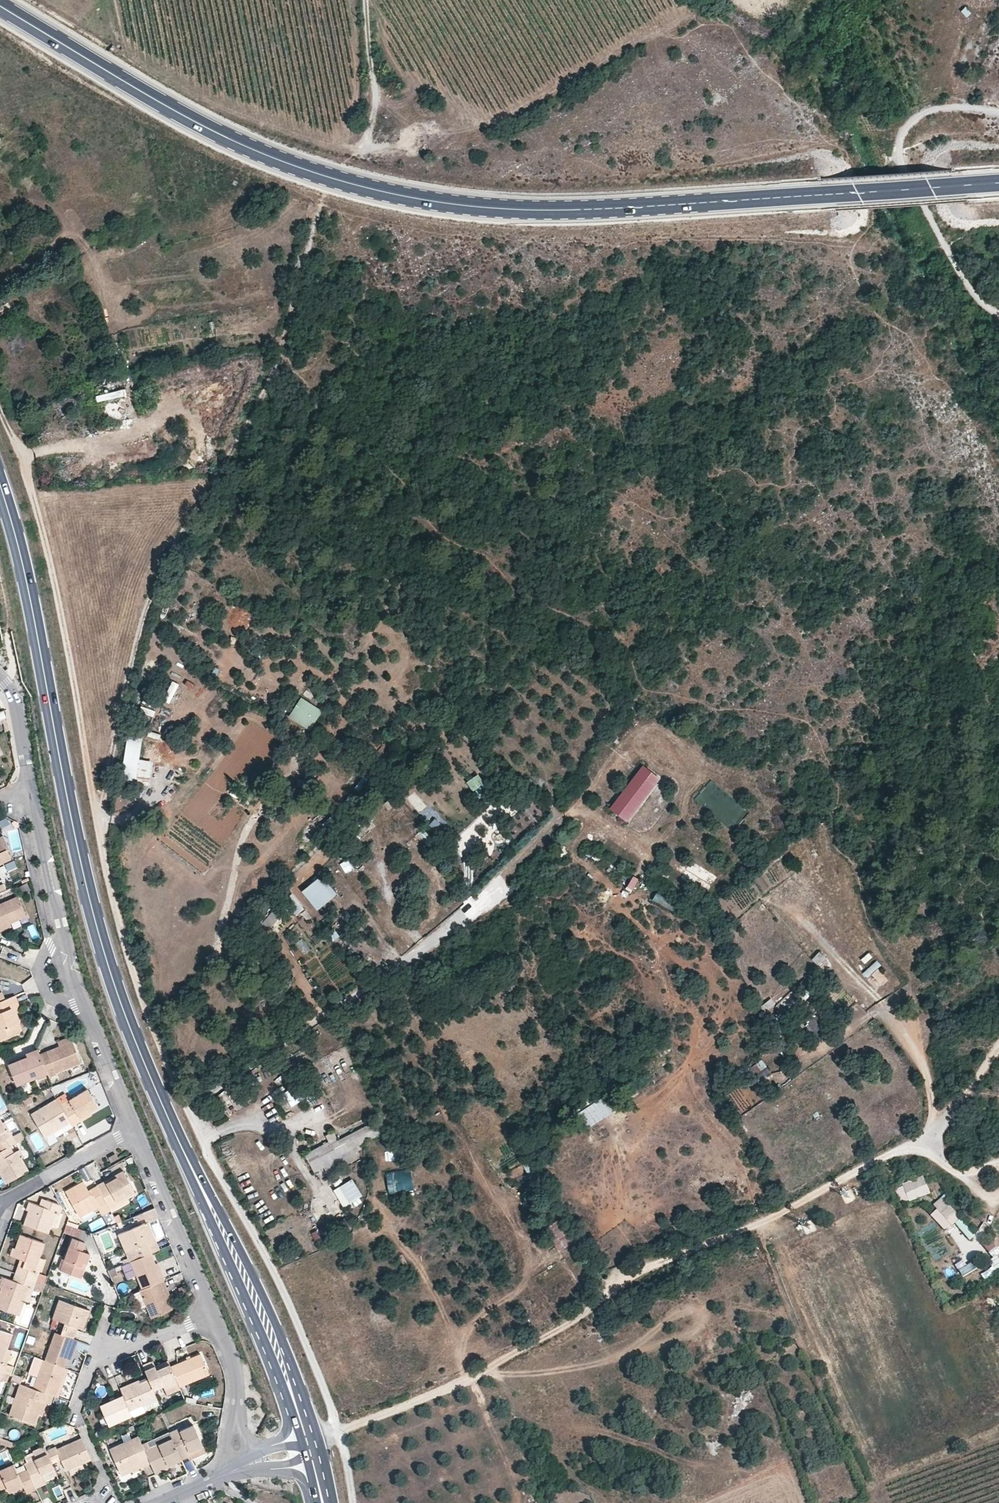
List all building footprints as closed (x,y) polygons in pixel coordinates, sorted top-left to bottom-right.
[(97,400),(126,397),(125,390),(96,393),(97,400)] [(171,703),(178,683),(170,680),(163,700),(171,703)] [(301,697),(288,717),(309,731),(323,711),(301,697)] [(143,738),(127,736),(119,782),(149,786),(152,763),(139,760),(143,738)] [(661,779),(642,765),(609,808),(628,822),(661,779)] [(478,773),(466,781),(473,793),(485,785),(478,773)] [(5,866),(3,863),(11,859),(7,851),(9,849),(3,836),(0,837),(0,869),(5,866)] [(348,858),(340,863),(345,873),(354,868),(348,858)] [(320,875),(301,892),(317,912),(337,895),(320,875)] [(633,876),(625,888),(631,892),(639,880),(633,876)] [(0,903),(0,927),(26,916),(17,895),(0,903)] [(302,905),(297,909),(306,920),(311,916),(302,905)] [(267,910),(264,917),(272,921),(276,914),(267,910)] [(332,941),(339,936),(332,925),(325,931),(332,941)] [(818,952),(812,960),(823,968),(829,960),(818,952)] [(878,969),(872,975),(881,985),(888,979),(878,969)] [(795,992),(807,999),(812,990),(799,983),(795,992)] [(5,1000),(0,1002),(0,1036),(2,1040),(17,1034),(20,1031),(18,1023),(13,1011),(18,1009),(19,1005),(15,995),(5,1000)] [(765,1012),(776,1005),(772,998),(761,1005),(765,1012)] [(74,1041),(42,1054),(50,1072),(51,1073),(82,1060),(74,1041)] [(50,1072),(42,1054),(37,1051),(28,1054),(28,1058),(8,1065),(17,1086),(50,1072)] [(758,1072),(767,1066),(762,1059),(753,1065),(758,1072)] [(88,1089),(61,1105),(69,1117),(74,1126),(81,1121),(79,1116),(98,1106),(88,1089)] [(291,1105),(296,1103),(290,1090),(284,1092),(291,1105)] [(604,1097),(577,1114),(586,1129),(613,1112),(604,1097)] [(69,1117),(61,1105),(56,1100),(32,1115),(45,1137),(53,1132),(51,1128),(69,1117)] [(4,1149),(16,1142),(10,1130),(8,1131),(0,1119),(0,1142),(4,1149)] [(328,1142),(305,1154),(315,1173),(327,1166),(331,1173),(387,1143),(374,1119),(337,1139),(333,1131),(324,1135),(328,1142)] [(6,1183),(28,1170),(18,1151),(7,1157),(2,1151),(0,1153),(0,1171),(6,1183)] [(115,1153),(108,1156),(111,1161),(118,1157),(115,1153)] [(412,1191),(411,1170),(386,1172),(387,1192),(412,1191)] [(135,1193),(123,1171),(98,1185),(110,1206),(135,1193)] [(923,1175),(902,1183),(908,1201),(930,1193),(923,1175)] [(352,1178),(333,1189),(344,1207),(362,1196),(352,1178)] [(110,1206),(98,1185),(89,1191),(85,1182),(67,1191),(80,1217),(98,1207),(103,1214),(110,1209),(110,1206)] [(944,1194),(932,1205),(936,1209),(930,1215),(945,1231),(963,1214),(944,1194)] [(25,1224),(48,1232),(56,1213),(61,1210),(59,1203),(47,1200),(42,1206),(33,1203),(25,1224)] [(548,1227),(557,1248),(571,1241),(558,1221),(548,1227)] [(138,1245),(143,1257),(149,1254),(158,1249),(151,1242),(147,1235),(153,1232),(149,1222),(119,1233),(127,1252),(138,1245)] [(64,1233),(77,1235),(78,1227),(65,1225),(64,1233)] [(23,1234),(14,1258),(27,1262),(19,1283),(6,1278),(0,1296),(0,1307),(20,1314),(30,1285),(42,1291),(47,1277),(34,1271),(45,1244),(23,1234)] [(85,1241),(73,1238),(63,1270),(76,1274),(82,1261),(88,1262),(91,1253),(82,1250),(85,1241)] [(990,1252),(996,1244),(990,1240),(984,1247),(990,1252)] [(143,1257),(131,1263),(144,1288),(162,1281),(149,1254),(143,1257)] [(989,1262),(992,1267),(981,1274),(986,1281),(998,1272),(998,1256),(998,1255),(989,1262)] [(963,1276),(978,1269),(974,1261),(959,1269),(963,1276)] [(162,1281),(144,1288),(140,1290),(154,1319),(172,1309),(162,1281)] [(186,1285),(178,1288),(181,1297),(189,1294),(186,1285)] [(89,1308),(61,1299),(54,1319),(68,1323),(63,1333),(74,1339),(82,1319),(87,1322),(89,1308)] [(0,1331),(0,1381),(1,1382),(7,1366),(3,1364),(12,1335),(0,1331)] [(55,1334),(45,1360),(65,1368),(72,1347),(76,1348),(79,1340),(74,1339),(63,1333),(55,1334)] [(201,1354),(171,1366),(177,1382),(180,1388),(210,1376),(201,1354)] [(65,1368),(45,1360),(36,1388),(52,1394),(59,1397),(62,1389),(58,1388),(65,1368)] [(149,1381),(152,1391),(177,1382),(171,1366),(165,1365),(155,1369),(152,1362),(144,1366),(149,1381)] [(124,1396),(132,1411),(157,1401),(152,1391),(149,1381),(137,1386),(135,1381),(121,1387),(124,1396)] [(49,1404),(52,1394),(36,1388),(20,1383),(17,1392),(21,1394),(13,1416),(33,1423),(41,1401),(49,1404)] [(133,1415),(132,1411),(124,1396),(100,1406),(109,1424),(133,1415)] [(173,1440),(182,1461),(191,1454),(190,1451),(203,1446),(194,1425),(183,1429),(179,1429),(171,1432),(173,1440)] [(150,1462),(145,1451),(138,1437),(110,1451),(118,1469),(139,1461),(143,1466),(150,1462)] [(47,1451),(48,1453),(53,1463),(61,1460),(66,1471),(92,1459),(82,1438),(58,1448),(57,1446),(47,1451)] [(173,1440),(145,1451),(150,1462),(157,1475),(164,1471),(163,1468),(182,1461),(173,1440)] [(48,1453),(25,1464),(28,1469),(36,1489),(41,1499),(51,1494),(43,1475),(56,1470),(53,1463),(48,1453)] [(28,1469),(18,1474),(13,1463),(0,1469),(0,1489),(2,1489),(7,1487),(8,1490),(22,1484),(27,1493),(36,1489),(28,1469)]
